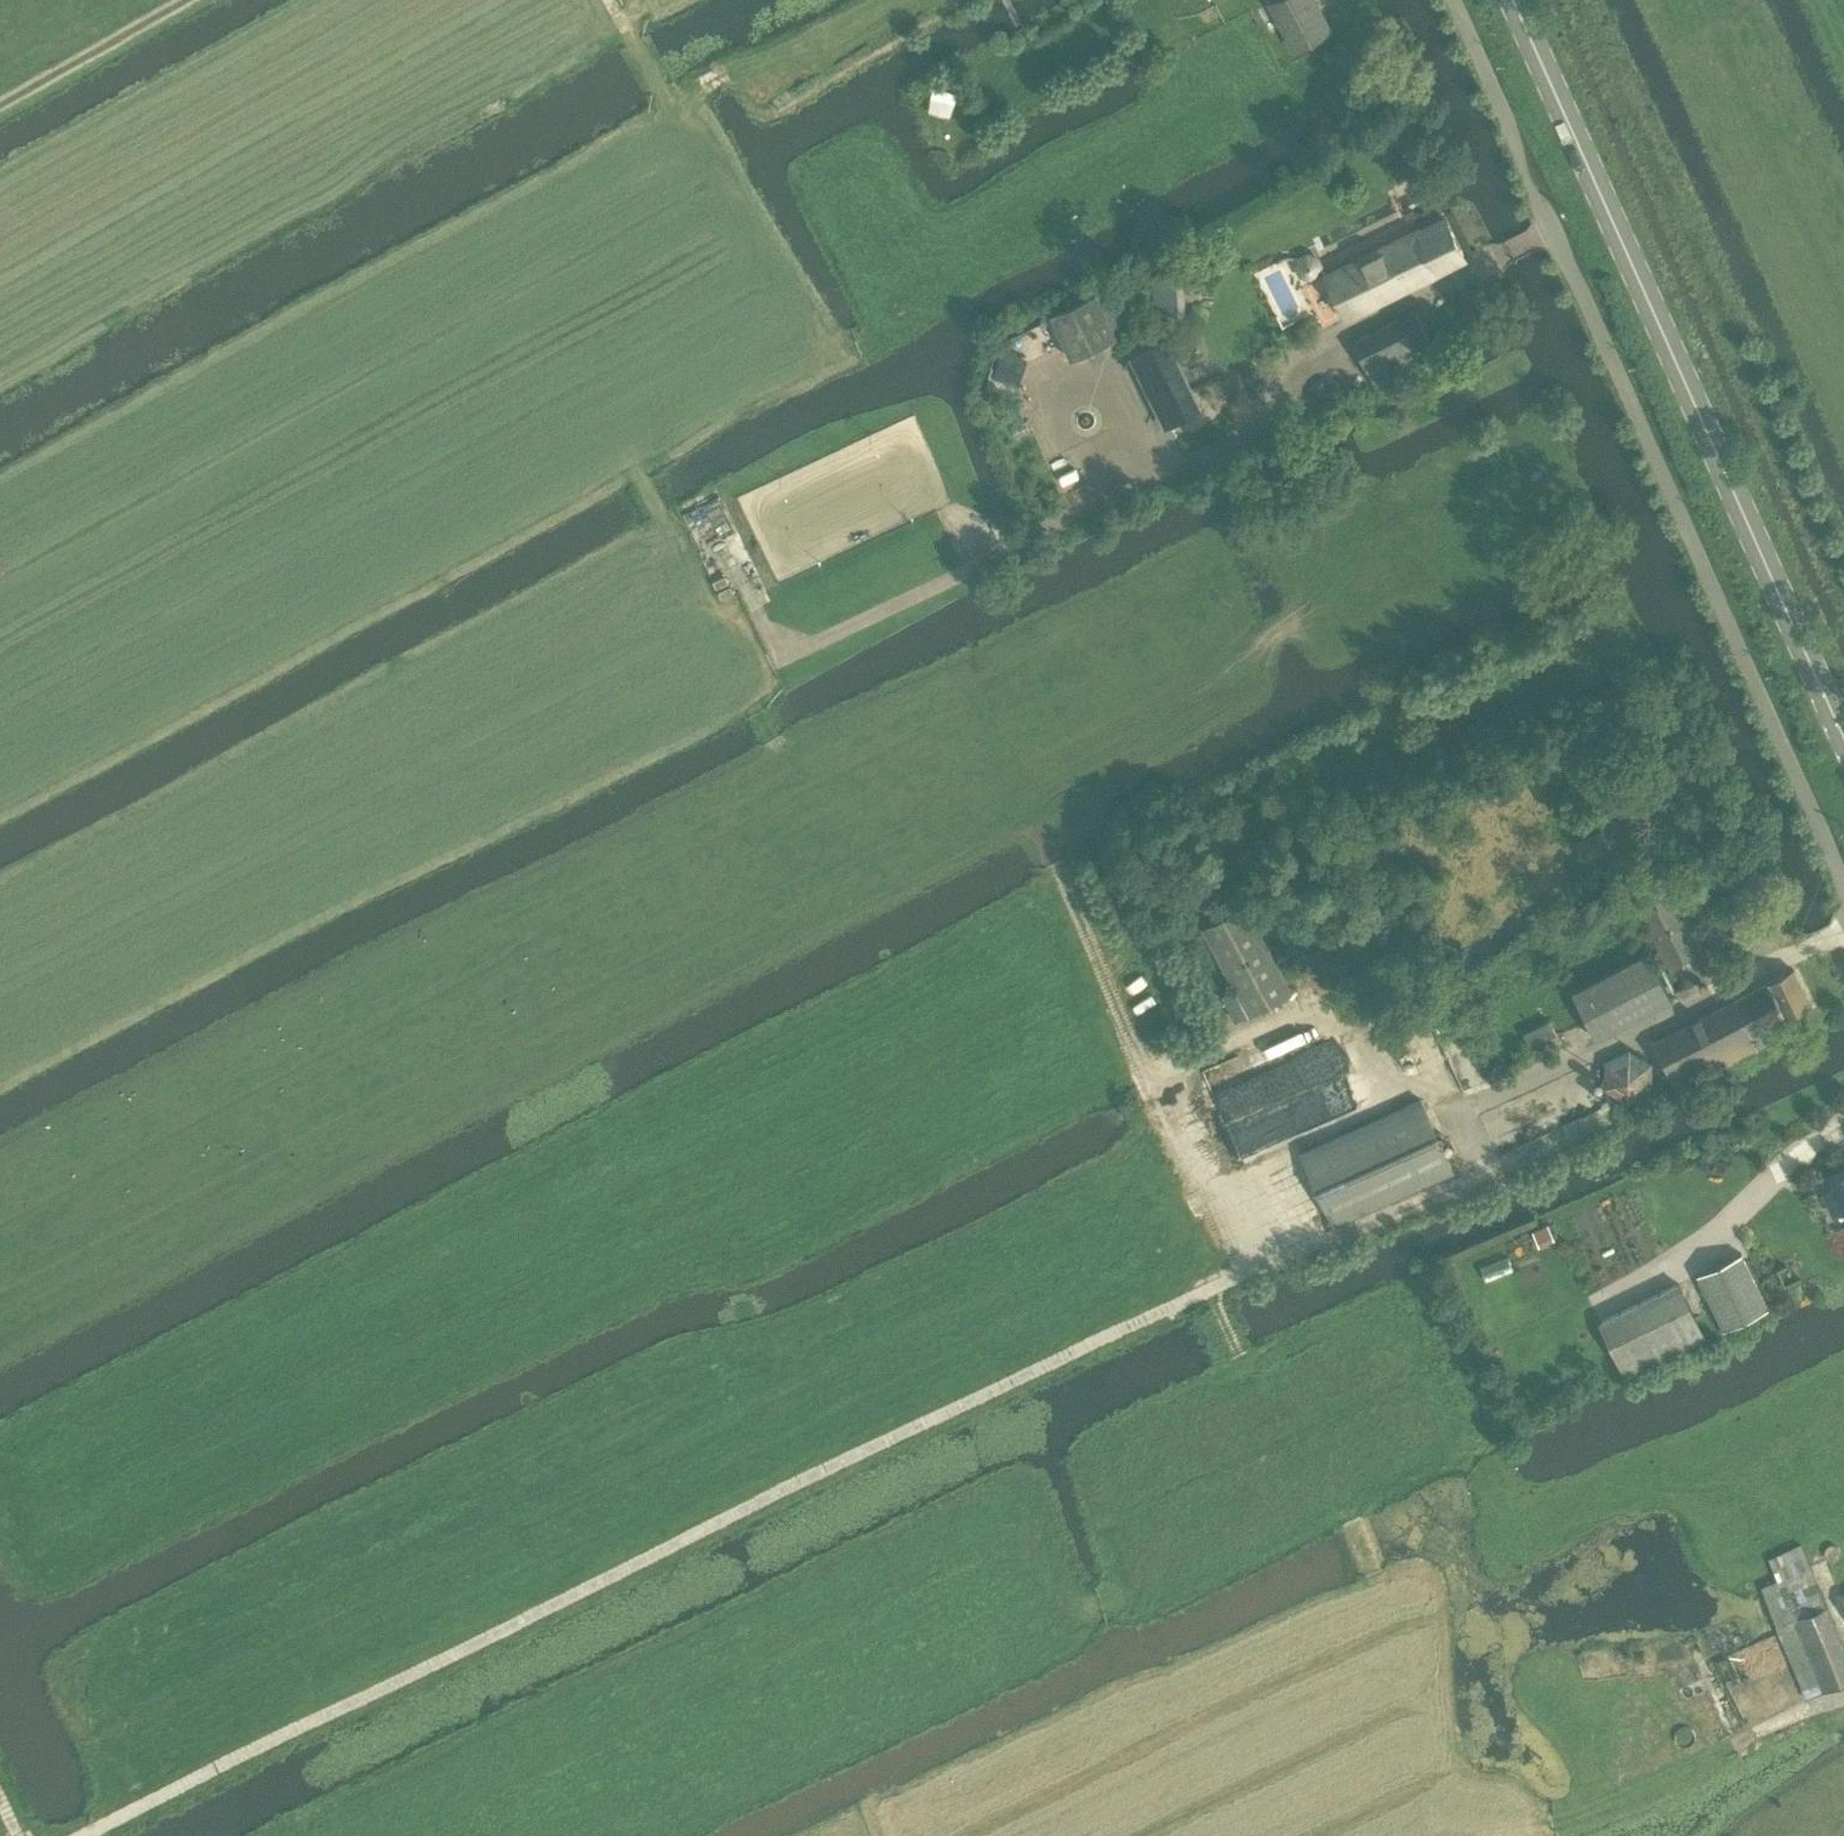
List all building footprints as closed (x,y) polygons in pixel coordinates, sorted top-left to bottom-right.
[(1291,49),(1329,29),(1314,0),(1276,0),(1268,4),(1291,49)] [(1325,274),(1346,317),(1465,258),(1443,214),(1325,274)] [(1071,359),(1117,338),(1095,292),(1050,314),(1071,359)] [(1353,340),(1376,385),(1438,354),(1415,309),(1353,340)] [(1134,354),(1169,426),(1195,413),(1160,341),(1134,354)] [(1666,870),(1622,893),(1672,991),(1716,969),(1666,870)] [(1278,962),(1246,903),(1201,927),(1234,988),(1222,994),(1236,1020),(1248,1014),(1249,1015),(1293,992),(1278,962)] [(1647,952),(1572,991),(1597,1039),(1672,1000),(1647,952)] [(1794,968),(1653,1041),(1677,1089),(1775,1038),(1768,1026),(1812,1003),(1794,968)] [(1605,1060),(1604,1089),(1627,1103),(1652,1090),(1654,1062),(1630,1048),(1605,1060)] [(1301,1152),(1334,1224),(1453,1171),(1421,1098),(1301,1152)] [(1828,1173),(1833,1186),(1822,1191),(1833,1216),(1843,1211),(1843,1167),(1828,1173)] [(1744,1251),(1699,1272),(1723,1323),(1768,1301),(1744,1251)] [(1626,1377),(1706,1339),(1678,1280),(1598,1319),(1626,1377)] [(1777,1579),(1761,1586),(1777,1626),(1775,1626),(1806,1698),(1843,1682),(1843,1644),(1828,1604),(1827,1604),(1801,1543),(1768,1558),(1777,1579)]
